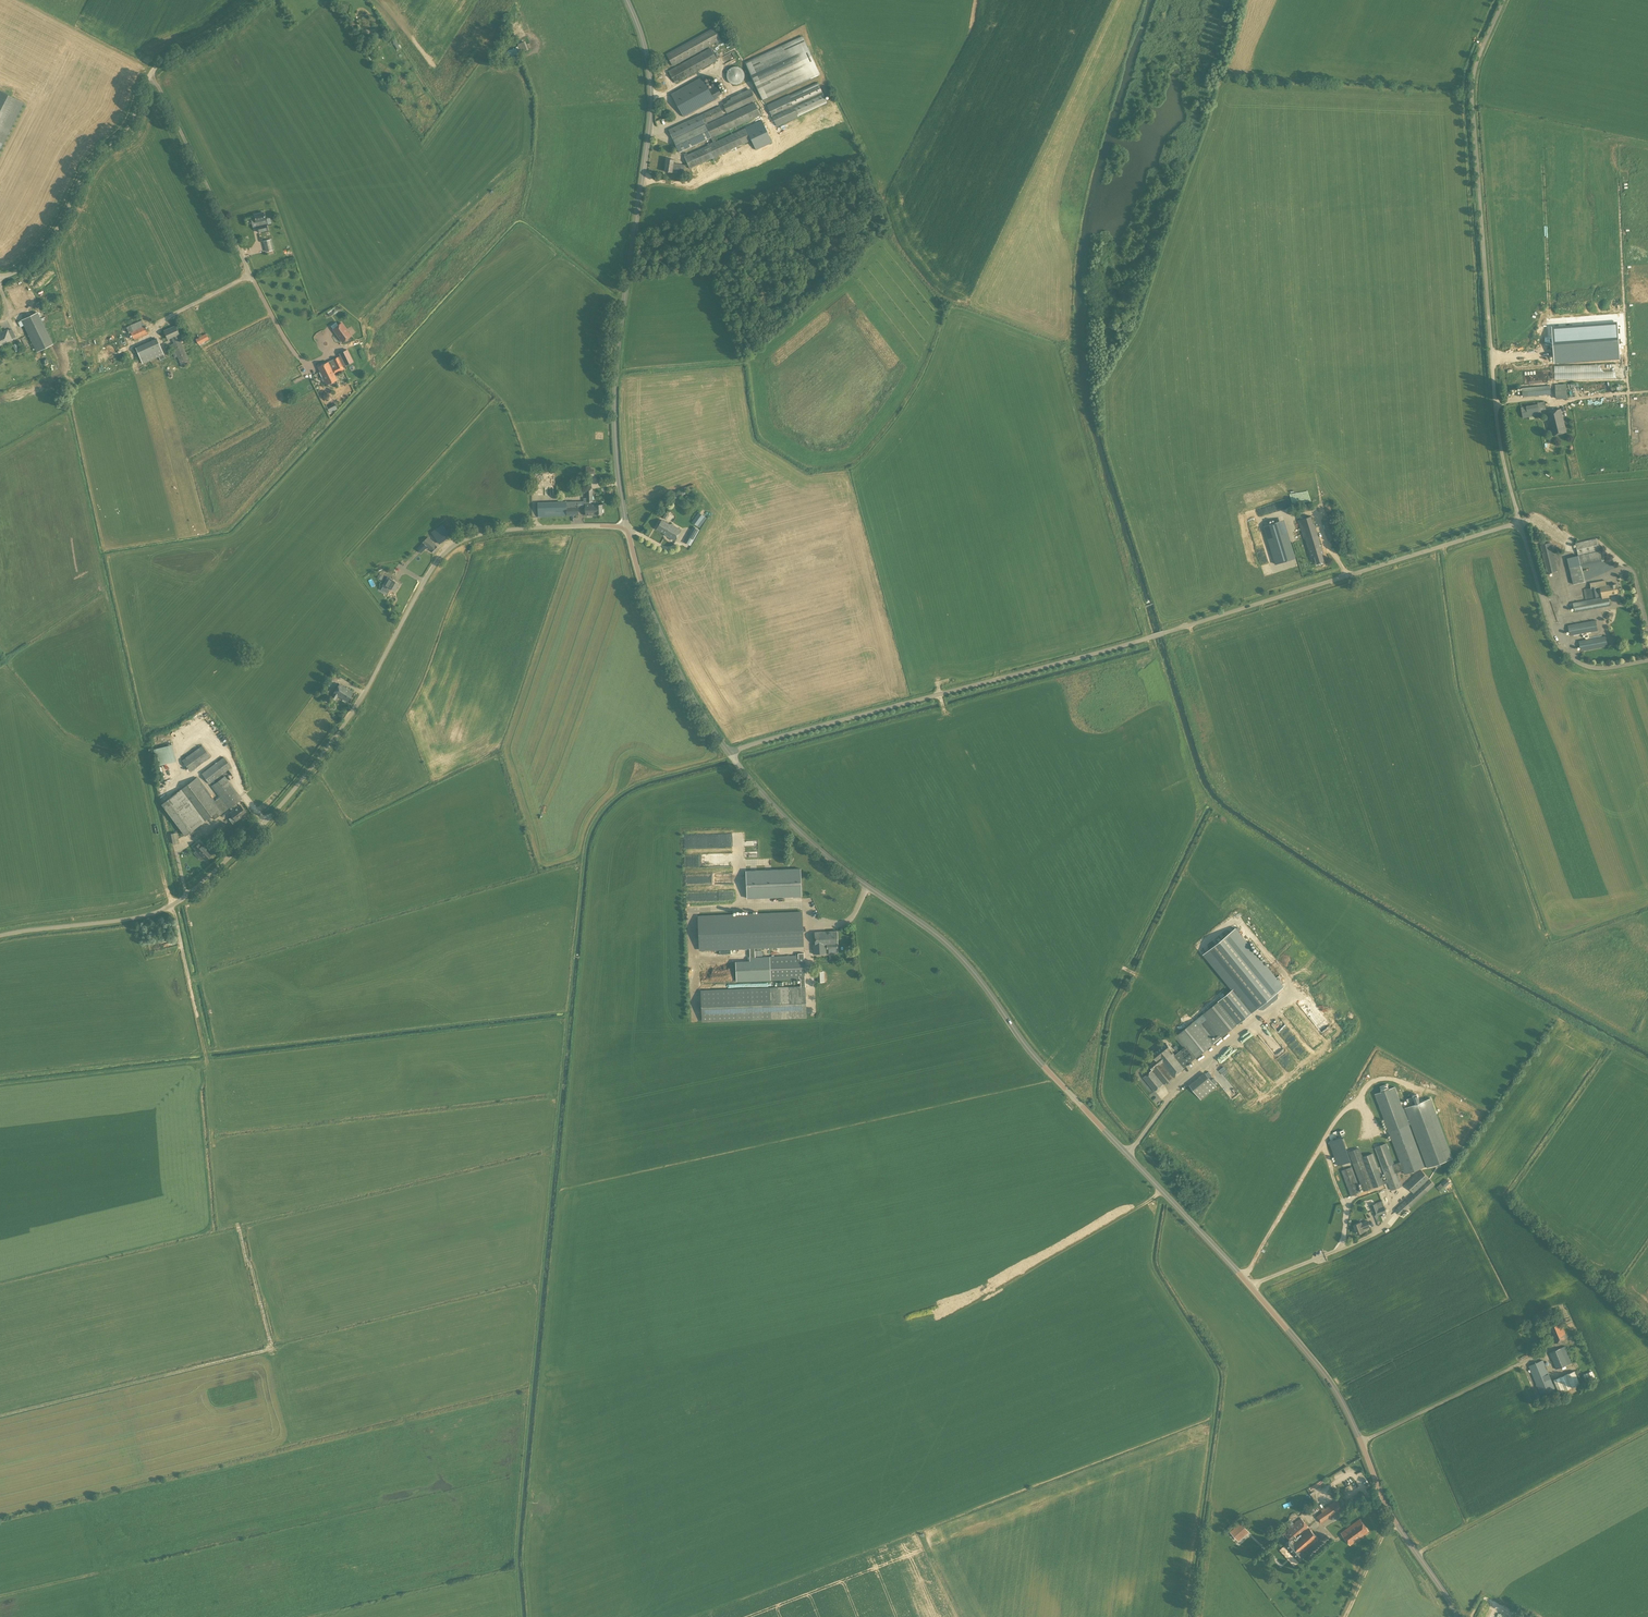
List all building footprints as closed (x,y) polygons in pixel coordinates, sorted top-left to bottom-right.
[(666,54),(673,66),(721,39),(715,27),(666,54)] [(802,36),(745,62),(763,101),(820,75),(802,36)] [(521,52),(528,49),(525,41),(518,43),(521,52)] [(669,71),(676,84),(717,60),(710,47),(669,71)] [(744,76),(744,74),(743,73),(743,71),(742,70),(740,69),(739,68),(737,68),(736,68),(734,68),(733,69),(732,69),(730,70),(729,72),(729,73),(728,74),(728,76),(728,77),(729,79),(729,80),(730,81),(731,82),(733,83),(734,83),(735,84),(737,84),(739,83),(740,82),(741,82),(742,80),(743,79),(744,78),(744,76)] [(702,77),(671,94),(684,117),(715,100),(711,94),(702,77)] [(789,95),(767,105),(777,127),(799,116),(828,103),(817,81),(789,95)] [(751,88),(730,97),(731,99),(723,102),(726,112),(756,100),(751,88)] [(25,103),(0,91),(0,152),(25,103)] [(689,120),(668,129),(673,139),(679,153),(698,144),(711,138),(713,143),(688,154),(687,153),(684,154),(684,156),(690,169),(752,140),(755,147),(756,149),(772,142),(770,138),(762,120),(746,127),(717,141),(715,142),(714,140),(716,139),(715,136),(761,115),(754,102),(708,124),(707,122),(724,114),(720,106),(689,120)] [(665,171),(672,172),(676,173),(677,170),(684,171),(685,165),(673,163),(674,159),(667,158),(665,171)] [(267,226),(270,226),(269,222),(266,222),(263,212),(254,214),(258,232),(267,230),(267,226)] [(270,239),(263,241),(265,251),(272,250),(270,239)] [(20,290),(9,295),(16,310),(28,304),(20,290)] [(21,320),(36,352),(53,344),(37,312),(21,320)] [(141,320),(128,326),(133,339),(147,333),(141,320)] [(349,334),(339,321),(330,328),(340,341),(349,334)] [(178,341),(176,335),(179,334),(175,326),(164,331),(167,339),(171,337),(173,343),(169,345),(174,358),(177,356),(182,367),(190,364),(180,340),(178,341)] [(13,339),(12,339),(16,337),(12,329),(9,330),(8,329),(0,332),(0,345),(13,339)] [(209,339),(206,333),(195,339),(198,344),(209,339)] [(165,358),(156,338),(135,347),(142,364),(159,357),(160,360),(165,358)] [(339,353),(345,365),(353,361),(347,349),(339,353)] [(337,380),(334,374),(344,369),(338,357),(332,359),(336,366),(331,368),(328,361),(318,366),(323,377),(321,377),(321,378),(322,381),(324,381),(325,381),(326,385),(337,380)] [(1605,364),(1555,365),(1555,379),(1625,377),(1625,371),(1605,372),(1605,364)] [(1567,398),(1566,384),(1555,385),(1556,399),(1567,398)] [(1550,385),(1522,387),(1523,397),(1551,394),(1550,385)] [(1537,402),(1537,404),(1521,406),(1523,418),(1540,415),(1539,410),(1546,409),(1545,401),(1537,402)] [(334,403),(326,407),(329,413),(337,409),(334,403)] [(1567,431),(1561,408),(1546,412),(1552,435),(1567,431)] [(590,474),(590,476),(595,476),(594,468),(591,468),(591,466),(586,467),(586,474),(590,474)] [(597,516),(597,513),(602,513),(602,504),(596,504),(596,503),(593,503),(593,501),(592,490),(586,490),(586,498),(585,498),(586,503),(585,503),(585,515),(592,515),(592,516),(597,516)] [(538,502),(538,517),(578,515),(578,507),(576,507),(576,501),(538,502)] [(692,522),(699,527),(707,518),(699,512),(692,522)] [(1313,523),(1311,516),(1298,520),(1304,539),(1306,538),(1310,553),(1313,552),(1316,563),(1325,560),(1322,553),(1324,553),(1314,523),(1313,523)] [(1333,517),(1323,520),(1329,540),(1339,537),(1333,517)] [(439,523),(440,525),(431,532),(439,544),(451,536),(450,535),(457,530),(454,525),(452,526),(446,518),(439,523)] [(1271,522),(1283,560),(1296,556),(1283,518),(1271,522)] [(681,530),(671,524),(670,524),(662,519),(657,529),(665,534),(664,534),(675,540),(681,530)] [(684,542),(691,545),(699,530),(693,526),(684,542)] [(421,553),(427,547),(434,553),(439,548),(436,544),(428,537),(417,548),(421,553)] [(1575,543),(1578,555),(1567,558),(1573,584),(1585,581),(1581,565),(1602,560),(1597,538),(1575,543)] [(1551,542),(1540,545),(1547,573),(1558,570),(1551,542)] [(388,577),(386,580),(383,585),(390,590),(391,588),(395,591),(399,583),(388,577)] [(1591,583),(1591,587),(1591,588),(1583,589),(1585,599),(1599,597),(1597,586),(1600,586),(1602,599),(1609,597),(1608,595),(1618,593),(1616,583),(1606,585),(1605,580),(1591,583)] [(1610,605),(1609,598),(1601,599),(1600,597),(1573,602),(1574,612),(1610,605)] [(1598,630),(1596,620),(1568,625),(1570,635),(1598,630)] [(1608,646),(1606,635),(1579,640),(1581,651),(1608,646)] [(339,683),(333,693),(330,698),(334,701),(338,696),(347,701),(353,692),(339,683)] [(176,760),(172,744),(154,748),(158,765),(176,760)] [(204,745),(202,746),(202,745),(182,760),(190,772),(210,757),(210,756),(211,755),(204,745)] [(198,769),(209,784),(232,767),(221,752),(198,769)] [(213,820),(223,812),(228,809),(229,808),(232,811),(229,813),(236,821),(244,815),(243,814),(246,812),(240,805),(238,806),(236,803),(242,798),(225,775),(211,786),(219,797),(215,800),(197,777),(162,803),(186,835),(211,816),(213,820)] [(693,848),(693,836),(684,836),(684,849),(693,848)] [(194,848),(199,854),(198,856),(201,860),(203,858),(205,860),(212,854),(203,844),(201,845),(199,843),(194,848)] [(772,869),(746,870),(747,898),(802,896),(801,868),(787,869),(772,869)] [(804,945),(803,911),(748,913),(750,947),(804,945)] [(1233,990),(1201,1015),(1220,1038),(1282,988),(1235,930),(1205,954),(1233,990)] [(825,944),(827,944),(827,949),(837,948),(837,943),(838,943),(837,931),(814,932),(815,944),(813,944),(813,954),(826,953),(825,944)] [(805,978),(804,955),(769,957),(770,989),(701,991),(702,1021),(807,1017),(805,987),(773,988),(773,980),(805,978)] [(1176,1056),(1170,1049),(1171,1048),(1166,1043),(1152,1055),(1156,1059),(1149,1066),(1152,1069),(1143,1077),(1154,1091),(1163,1084),(1164,1084),(1194,1059),(1216,1042),(1197,1018),(1175,1037),(1184,1049),(1176,1056)] [(1201,1099),(1217,1087),(1205,1072),(1189,1085),(1190,1086),(1201,1099)] [(1405,1173),(1408,1172),(1409,1175),(1418,1172),(1417,1169),(1424,1166),(1394,1083),(1374,1090),(1400,1161),(1394,1164),(1387,1143),(1377,1146),(1378,1151),(1377,1151),(1387,1179),(1383,1181),(1373,1153),(1362,1157),(1352,1160),(1363,1191),(1388,1182),(1391,1190),(1402,1186),(1397,1172),(1403,1170),(1405,1173)] [(1340,1132),(1342,1136),(1336,1139),(1333,1139),(1329,1141),(1338,1166),(1351,1161),(1352,1160),(1349,1151),(1359,1147),(1362,1157),(1373,1153),(1377,1151),(1375,1147),(1377,1146),(1369,1126),(1356,1131),(1355,1127),(1340,1132)] [(1361,1192),(1352,1166),(1341,1170),(1351,1196),(1361,1192)] [(1401,1215),(1435,1184),(1422,1170),(1406,1184),(1414,1192),(1395,1209),(1401,1215)] [(1375,1216),(1386,1212),(1382,1201),(1370,1205),(1375,1216)] [(1364,1229),(1370,1226),(1368,1220),(1362,1223),(1361,1221),(1354,1225),(1357,1233),(1364,1231),(1364,1229)] [(1547,1326),(1555,1343),(1567,1338),(1560,1321),(1547,1326)] [(1565,1346),(1549,1353),(1556,1369),(1572,1362),(1565,1346)] [(1556,1395),(1554,1390),(1557,1389),(1555,1384),(1554,1385),(1543,1359),(1529,1365),(1541,1396),(1537,1397),(1540,1404),(1544,1402),(1544,1400),(1556,1395)] [(1575,1371),(1553,1380),(1559,1392),(1580,1384),(1575,1371)] [(1589,1372),(1583,1375),(1586,1380),(1592,1378),(1589,1372)] [(1337,1499),(1321,1510),(1322,1512),(1316,1516),(1320,1523),(1343,1507),(1337,1499)] [(1304,1551),(1319,1538),(1301,1518),(1282,1534),(1288,1540),(1285,1543),(1299,1559),(1306,1553),(1304,1551)] [(1360,1518),(1341,1532),(1342,1534),(1344,1537),(1350,1545),(1369,1531),(1360,1518)] [(1241,1522),(1230,1531),(1238,1541),(1249,1531),(1241,1522)]
